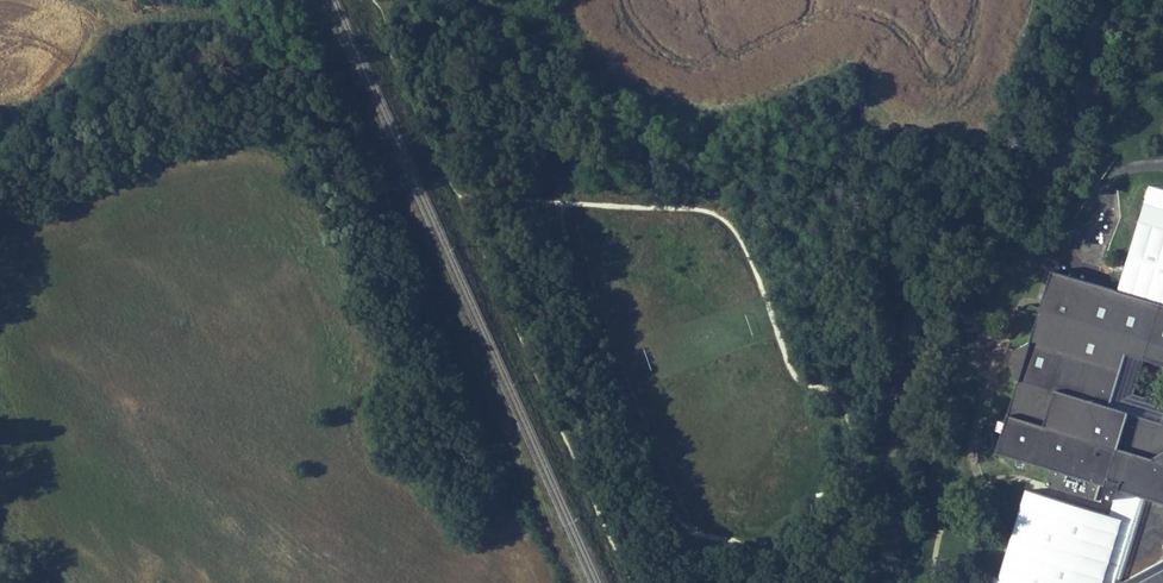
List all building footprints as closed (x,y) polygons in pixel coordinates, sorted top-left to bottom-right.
[(1139,221),(1118,290),(1051,270),(1030,342),(1015,351),(1014,350),(1010,366),(1011,366),(1019,380),(997,452),(1052,468),(1048,484),(1096,499),(1101,483),(1104,484),(1102,493),(1103,496),(1106,499),(1109,500),(1113,499),(1115,497),(1116,495),(1118,488),(1123,490),(1120,499),(1140,505),(1115,582),(1162,582),(1162,228),(1139,221)] [(1003,363),(1010,365),(1013,352),(1007,350),(1003,363)] [(1128,502),(1121,499),(1094,582),(1102,582),(1128,502)]
